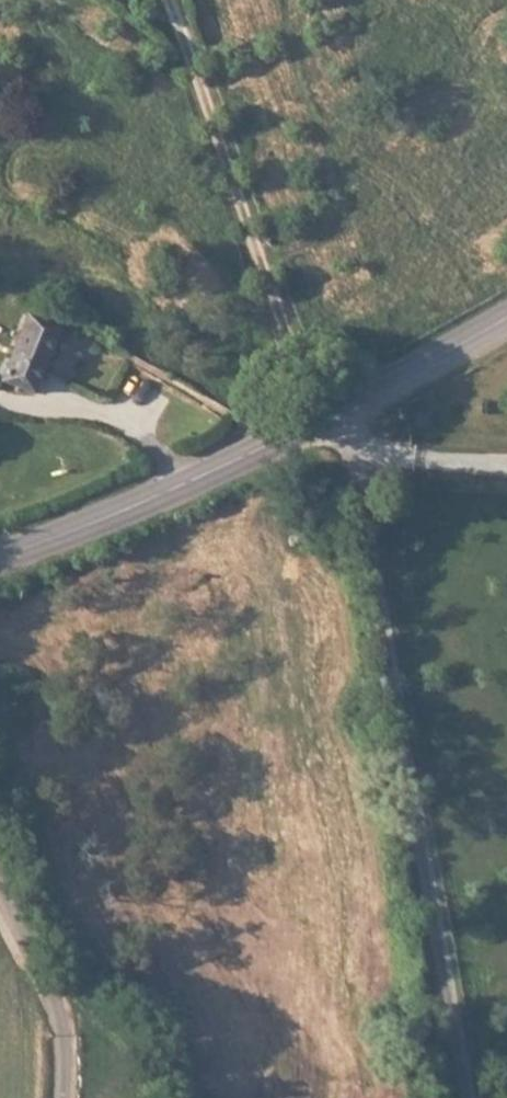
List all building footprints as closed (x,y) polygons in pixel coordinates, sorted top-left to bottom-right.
[(18,316),(0,356),(0,389),(24,392),(53,332),(18,316)]
